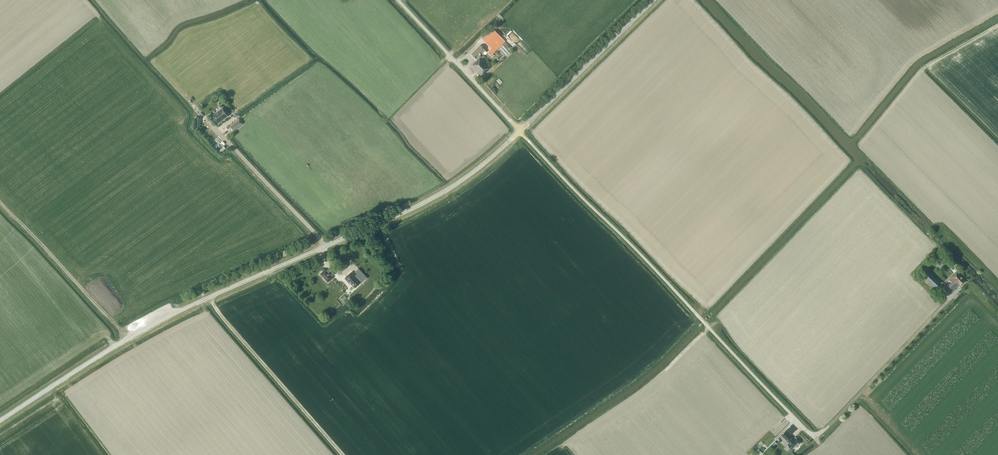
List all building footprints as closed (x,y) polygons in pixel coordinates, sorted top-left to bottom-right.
[(494,52),(505,41),(493,29),(482,39),(491,48),(487,52),(490,55),(494,52)] [(481,76),(490,67),(481,58),(482,57),(479,55),(485,50),(481,45),(472,54),(472,53),(471,54),(476,59),(476,58),(478,60),(472,66),(481,76)] [(222,108),(212,115),(218,123),(228,116),(222,108)] [(233,131),(243,124),(239,118),(229,125),(233,131)] [(328,283),(334,277),(326,268),(320,274),(328,283)] [(351,284),(355,288),(363,280),(363,281),(367,278),(358,268),(355,272),(357,274),(355,276),(352,272),(345,278),(350,284),(351,284)] [(935,287),(940,282),(927,271),(922,276),(932,285),(930,288),(934,291),(936,289),(935,287)] [(961,286),(966,281),(957,272),(944,284),(952,292),(953,291),(954,291),(955,290),(955,289),(960,285),(961,286)] [(795,430),(791,425),(787,429),(791,434),(795,430)] [(792,450),(800,442),(795,437),(793,439),(785,431),(781,435),(789,443),(787,445),(790,448),(792,450)]
